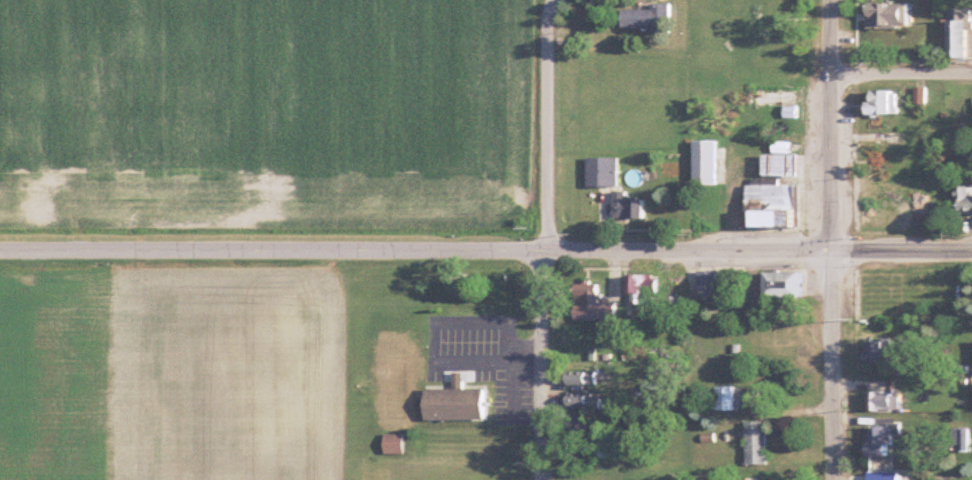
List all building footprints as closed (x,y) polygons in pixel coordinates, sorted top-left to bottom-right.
[(915,2),(878,3),(878,25),(915,24),(915,2)] [(673,3),(654,3),(654,7),(622,7),(622,28),(673,28),(673,3)] [(954,58),(971,58),(971,8),(954,8),(954,58)] [(929,86),(918,86),(918,102),(929,102),(929,86)] [(872,116),(902,116),(902,90),(872,90),(872,116)] [(758,105),(758,91),(746,91),(745,104),(758,105)] [(800,106),(789,105),(788,115),(798,117),(800,106)] [(913,167),(913,132),(888,132),(888,167),(913,167)] [(699,140),(699,184),(723,184),(723,140),(699,140)] [(808,175),(808,154),(796,154),(796,140),(777,140),(777,155),(766,155),(766,158),(771,158),(771,175),(808,175)] [(589,186),(622,186),(622,157),(589,157),(589,186)] [(750,228),(810,227),(809,210),(803,210),(803,184),(750,184),(750,228)] [(632,199),(632,191),(614,191),(614,218),(648,218),(648,199),(632,199)] [(723,271),(701,271),(701,297),(723,297),(723,271)] [(775,298),(812,298),(812,272),(775,272),(775,298)] [(652,275),(631,275),(631,305),(652,305),(652,275)] [(579,282),(576,320),(622,324),(623,303),(603,301),(604,284),(579,282)] [(911,361),(909,347),(894,349),(893,338),(883,339),(887,364),(911,361)] [(493,420),(493,388),(468,387),(468,371),(457,371),(457,389),(432,388),(431,419),(493,420)] [(577,382),(600,384),(601,374),(578,372),(577,382)] [(719,410),(739,410),(739,386),(719,386),(719,410)] [(601,406),(601,394),(570,394),(570,406),(601,406)] [(772,464),(772,421),(750,421),(750,464),(772,464)] [(898,426),(874,426),(874,457),(898,457),(898,426)] [(594,445),(595,430),(588,430),(587,444),(594,445)] [(408,452),(408,433),(387,433),(387,452),(408,452)] [(907,471),(872,471),(872,479),(907,479),(907,471)]
